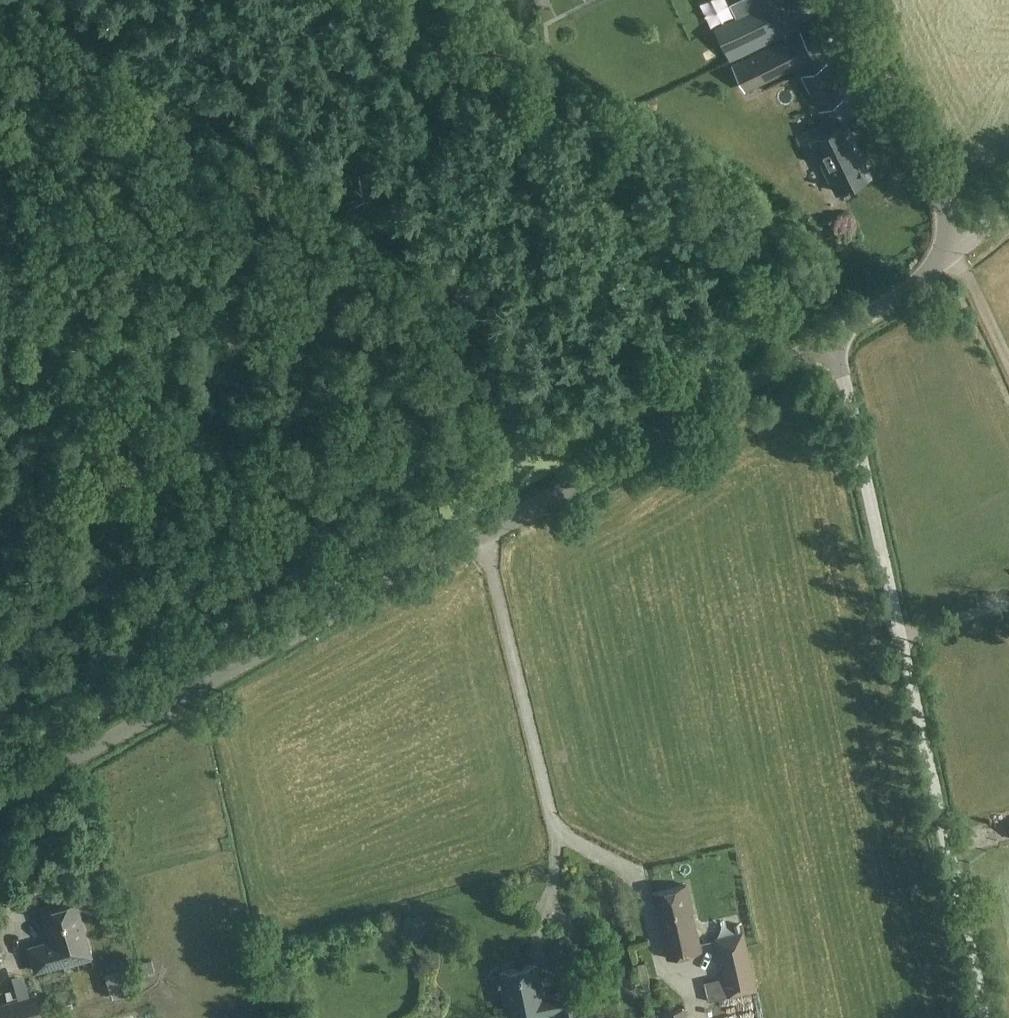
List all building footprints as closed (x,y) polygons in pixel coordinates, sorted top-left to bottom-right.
[(716,28),(730,58),(796,26),(783,0),(756,0),(760,6),(748,12),(716,28)] [(799,32),(734,65),(745,88),(811,56),(799,32)] [(812,141),(837,191),(869,175),(844,125),(812,141)] [(701,950),(686,885),(650,892),(667,958),(701,950)] [(90,955),(75,903),(43,912),(51,941),(29,947),(36,971),(90,955)] [(709,1002),(728,997),(757,991),(743,931),(714,938),(723,977),(704,982),(709,1002)] [(574,989),(542,995),(535,964),(501,971),(507,1002),(505,1003),(508,1017),(527,1017),(548,1014),(548,1012),(560,1010),(561,1017),(580,1017),(574,989)] [(34,995),(0,1004),(0,1017),(40,1017),(34,995)] [(678,1008),(658,1013),(659,1017),(681,1017),(678,1008)]
